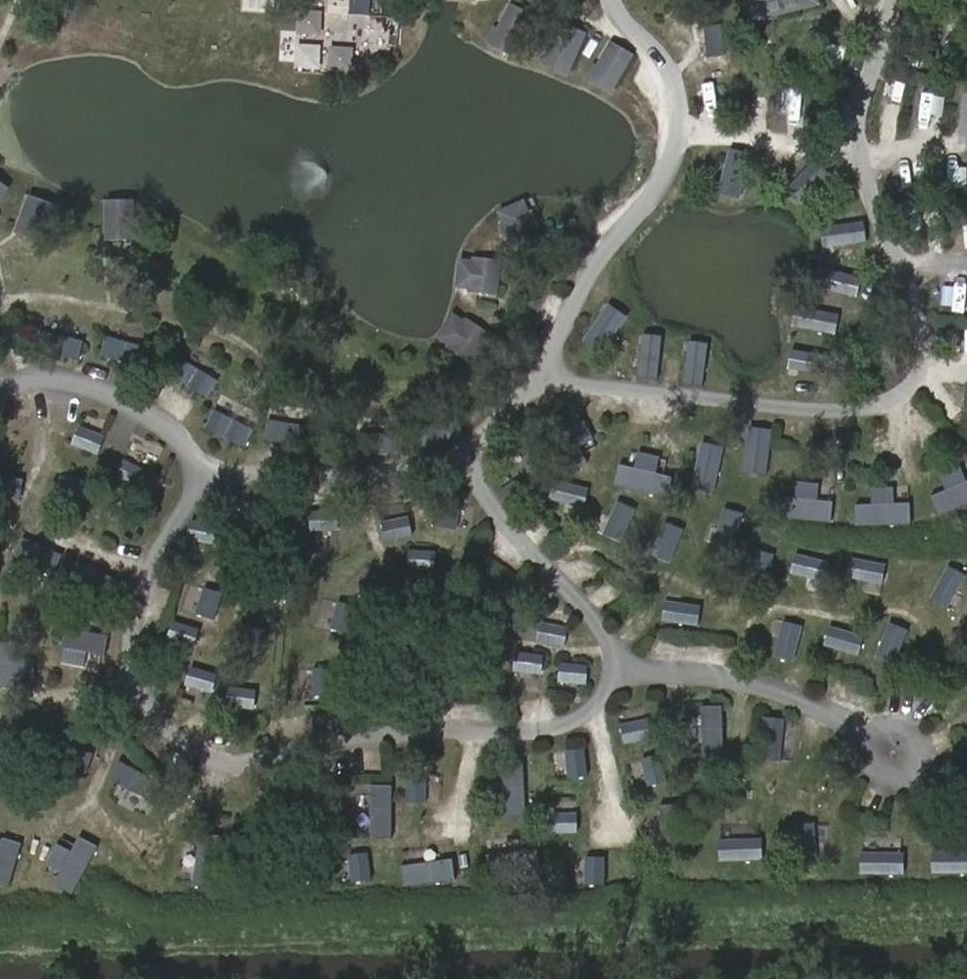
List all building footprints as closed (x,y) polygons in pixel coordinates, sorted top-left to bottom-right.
[(747,22),(821,5),(820,0),(742,0),(747,22)] [(535,16),(509,2),(486,41),(512,56),(535,16)] [(570,78),(589,34),(561,22),(542,66),(570,78)] [(717,24),(702,26),(706,55),(721,53),(717,24)] [(612,98),(635,57),(607,42),(585,83),(612,98)] [(744,90),(742,104),(762,108),(765,93),(744,90)] [(801,207),(826,175),(811,163),(785,195),(801,207)] [(0,180),(0,206),(12,189),(0,180)] [(55,203),(29,194),(17,230),(43,238),(55,203)] [(494,207),(504,247),(538,238),(527,198),(494,207)] [(135,202),(106,202),(106,240),(135,240),(135,202)] [(825,247),(866,245),(865,223),(823,225),(825,247)] [(500,295),(502,259),(474,257),(474,261),(460,259),(458,287),(472,288),(471,292),(500,295)] [(860,279),(818,267),(812,289),(854,301),(860,279)] [(803,308),(800,325),(835,332),(838,315),(803,308)] [(471,363),(490,333),(467,318),(465,321),(453,314),(438,337),(450,345),(447,348),(471,363)] [(85,336),(45,330),(42,348),(82,354),(85,336)] [(958,330),(956,357),(966,357),(966,331),(958,330)] [(662,381),(666,340),(644,338),(640,379),(662,381)] [(149,357),(107,340),(99,358),(141,375),(149,357)] [(709,345),(690,343),(686,385),(705,386),(709,345)] [(832,358),(796,349),(792,366),(828,374),(832,358)] [(216,378),(181,356),(170,372),(206,394),(216,378)] [(251,422),(216,400),(206,416),(242,438),(251,422)] [(269,409),(263,426),(304,442),(311,424),(269,409)] [(418,449),(459,432),(452,417),(412,433),(418,449)] [(584,464),(587,426),(568,425),(565,463),(584,464)] [(77,426),(71,443),(110,457),(116,440),(77,426)] [(358,453),(406,447),(403,429),(355,435),(358,453)] [(653,470),(672,471),(675,433),(656,431),(653,470)] [(771,437),(752,435),(749,471),(768,473),(771,437)] [(627,438),(608,437),(606,473),(625,474),(627,438)] [(533,444),(516,456),(536,485),(553,473),(533,444)] [(720,448),(701,448),(700,486),(719,486),(720,448)] [(960,462),(944,471),(961,502),(966,498),(966,473),(960,462)] [(175,482),(138,464),(130,482),(167,500),(175,482)] [(580,494),(564,482),(542,510),(557,522),(580,494)] [(776,505),(816,508),(817,486),(778,483),(776,505)] [(9,485),(0,484),(0,507),(9,507),(9,485)] [(902,526),(904,487),(884,485),(882,525),(902,526)] [(628,499),(612,486),(588,514),(604,527),(628,499)] [(674,498),(658,488),(637,518),(653,529),(674,498)] [(441,522),(465,525),(468,507),(444,503),(441,522)] [(383,531),(408,529),(406,507),(381,509),(383,531)] [(755,519),(740,509),(719,538),(734,549),(755,519)] [(342,514),(318,510),(315,528),(338,532),(342,514)] [(694,533),(680,523),(656,556),(670,566),(694,533)] [(218,527),(194,524),(192,542),(216,544),(218,527)] [(763,573),(784,541),(770,531),(749,563),(763,573)] [(302,561),(308,539),(291,535),(285,556),(302,561)] [(861,557),(847,546),(824,575),(838,586),(861,557)] [(437,552),(411,549),(408,570),(435,573),(437,552)] [(782,605),(803,576),(788,565),(767,594),(782,605)] [(952,565),(939,597),(956,604),(966,577),(966,571),(952,565)] [(96,625),(99,584),(77,583),(74,623),(96,625)] [(224,598),(205,596),(203,615),(221,617),(224,598)] [(663,598),(659,620),(695,626),(699,604),(663,598)] [(360,613),(339,611),(337,637),(358,639),(360,613)] [(548,615),(539,631),(559,644),(569,628),(548,615)] [(893,663),(907,629),(887,621),(873,656),(893,663)] [(266,629),(239,627),(237,650),(264,652),(266,629)] [(197,633),(171,630),(169,647),(195,650),(197,633)] [(846,642),(815,631),(808,651),(840,662),(846,642)] [(801,648),(763,636),(757,657),(794,668),(801,648)] [(115,646),(71,644),(70,664),(114,666),(115,646)] [(11,670),(53,672),(53,655),(12,653),(11,670)] [(544,657),(519,654),(517,674),(542,677),(544,657)] [(587,666),(562,664),(560,682),(586,685),(587,666)] [(335,666),(316,665),(315,690),(334,691),(335,666)] [(214,705),(216,678),(197,677),(195,704),(214,705)] [(258,691),(231,689),(230,707),(257,709),(258,691)] [(713,705),(695,706),(697,747),(715,746),(713,705)] [(619,714),(620,731),(660,727),(658,710),(619,714)] [(781,718),(764,717),(762,763),(778,764),(781,718)] [(54,751),(52,770),(89,772),(90,753),(54,751)] [(541,760),(541,777),(580,777),(580,759),(541,760)] [(667,797),(664,759),(644,760),(647,799),(667,797)] [(519,805),(520,764),(502,764),(501,805),(519,805)] [(437,770),(397,769),(397,787),(437,788),(437,770)] [(143,809),(144,770),(124,770),(123,809),(143,809)] [(362,825),(363,788),(342,788),(341,825),(362,825)] [(545,816),(585,818),(586,799),(546,797),(545,816)] [(449,826),(432,825),(431,857),(448,857),(449,826)] [(823,835),(803,835),(803,874),(823,874),(823,835)] [(212,881),(210,839),(191,840),(192,881),(212,881)] [(11,841),(0,854),(0,884),(25,852),(11,841)] [(719,858),(762,859),(763,842),(719,841),(719,858)] [(850,862),(890,862),(890,845),(850,844),(850,862)] [(574,870),(614,871),(615,854),(574,853),(574,870)] [(919,872),(959,874),(960,857),(919,855),(919,872)] [(319,859),(319,874),(352,874),(353,860),(319,859)]
